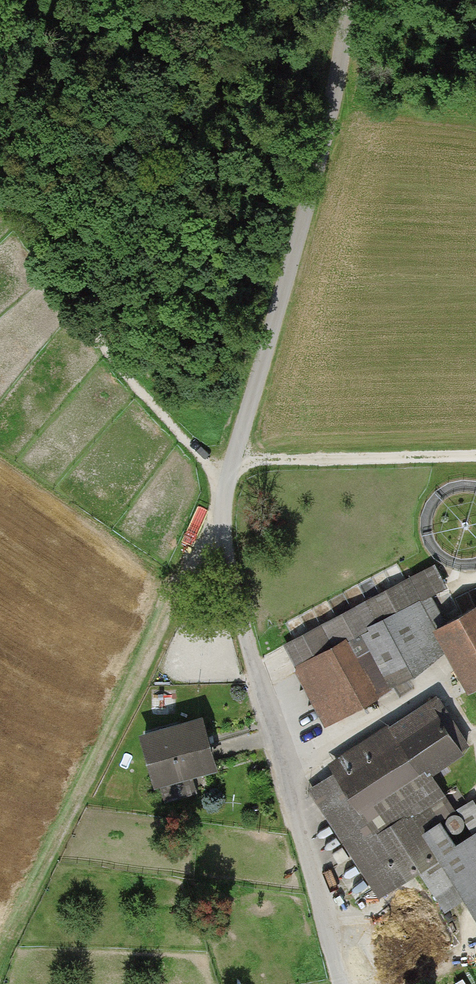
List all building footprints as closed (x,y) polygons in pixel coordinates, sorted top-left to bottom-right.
[(285,649),(326,720),(441,654),(427,630),(448,618),(420,571),(285,649)] [(441,654),(465,695),(475,688),(475,602),(448,618),(427,630),(441,654)] [(462,749),(431,703),(309,786),(382,893),(434,857),(419,835),(450,814),(424,775),(462,749)] [(151,781),(208,772),(199,722),(142,732),(151,781)] [(419,835),(434,857),(475,919),(475,796),(450,814),(419,835)]
